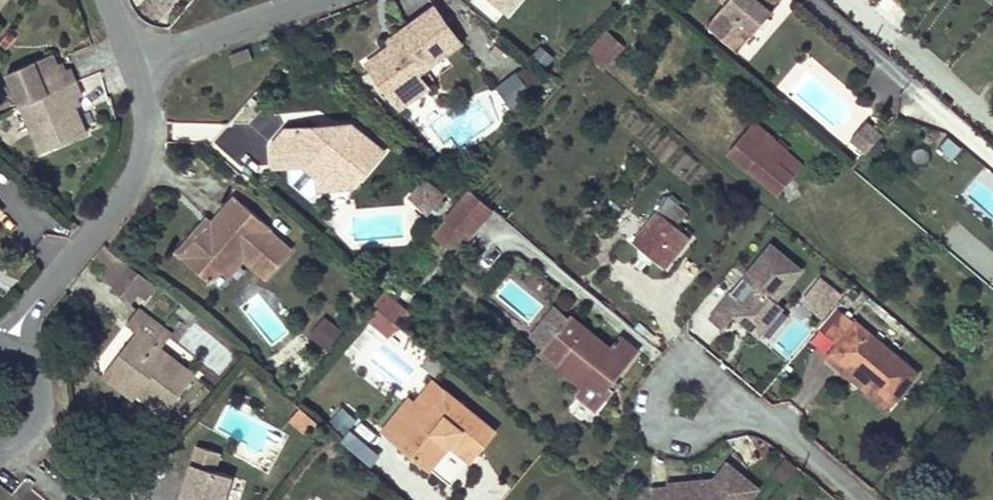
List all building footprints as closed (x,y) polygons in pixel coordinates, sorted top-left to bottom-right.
[(520,0),(493,0),(509,13),(520,0)] [(726,4),(707,26),(737,51),(782,0),(721,0),(726,4)] [(418,74),(461,42),(435,7),(402,30),(406,36),(392,45),(368,63),(390,94),(418,74)] [(392,45),(406,36),(402,30),(388,41),(392,45)] [(603,69),(624,46),(607,31),(585,55),(603,69)] [(253,59),(248,48),(230,55),(234,66),(253,59)] [(75,107),(72,100),(78,97),(82,96),(70,67),(66,69),(61,72),(58,64),(53,53),(7,73),(41,153),(87,133),(75,107)] [(531,88),(544,81),(531,60),(519,68),(531,88)] [(66,69),(63,62),(58,64),(61,72),(66,69)] [(531,90),(517,72),(501,84),(515,102),(531,90)] [(401,108),(428,88),(418,74),(390,94),(401,108)] [(81,104),(78,97),(72,100),(75,107),(81,104)] [(866,153),(882,134),(882,133),(867,120),(867,121),(851,139),(866,153)] [(385,151),(353,123),(341,124),(336,130),(320,131),(315,126),(286,129),(272,145),(274,167),(303,164),(318,177),(341,175),(354,187),(385,151)] [(787,153),(787,152),(755,124),(731,153),(780,194),(794,176),(778,163),(787,153)] [(787,153),(778,163),(794,176),(803,167),(787,153)] [(354,187),(341,175),(318,177),(319,189),(354,187)] [(446,202),(440,197),(443,194),(427,179),(412,197),(428,211),(433,206),(439,211),(446,202)] [(446,244),(447,244),(459,230),(467,237),(467,238),(492,209),(471,190),(443,223),(433,233),(446,244)] [(211,282),(222,270),(237,252),(244,259),(267,279),(292,250),(269,230),(271,228),(234,196),(212,222),(182,257),(211,282)] [(678,226),(688,214),(669,197),(658,210),(678,226)] [(678,226),(658,210),(633,241),(665,269),(691,238),(678,226)] [(182,257),(212,222),(207,218),(177,253),(182,257)] [(455,251),(467,237),(459,230),(447,244),(455,251)] [(774,243),(713,316),(725,327),(736,314),(761,335),(785,306),(778,300),(804,268),(774,243)] [(229,276),(244,259),(237,252),(222,270),(229,276)] [(129,301),(146,280),(131,268),(114,290),(129,301)] [(832,306),(839,297),(820,280),(804,300),(823,316),(832,306)] [(395,302),(401,295),(389,285),(384,292),(395,302)] [(399,306),(384,292),(373,304),(389,318),(399,306)] [(399,326),(389,318),(373,304),(364,315),(390,336),(399,326)] [(399,326),(409,314),(399,306),(389,318),(399,326)] [(555,335),(569,318),(554,306),(530,336),(544,348),(555,335)] [(195,375),(161,349),(172,335),(138,309),(126,324),(136,332),(113,362),(143,386),(138,393),(139,394),(165,414),(195,375)] [(917,373),(845,313),(827,333),(840,344),(833,352),(893,402),(917,373)] [(610,386),(639,351),(620,336),(610,348),(570,315),(569,318),(555,335),(544,348),(543,349),(585,383),(582,387),(577,392),(575,395),(596,413),(615,390),(610,386)] [(327,319),(314,336),(330,349),(343,331),(327,319)] [(585,383),(543,349),(540,353),(582,387),(585,383)] [(893,402),(833,352),(826,361),(839,372),(841,369),(887,408),(893,402)] [(143,386),(113,362),(103,375),(135,399),(139,394),(138,393),(143,386)] [(422,407),(440,385),(434,380),(416,402),(422,407)] [(497,431),(440,385),(422,407),(416,402),(410,397),(383,430),(430,469),(450,445),(457,437),(477,454),(497,431)] [(371,465),(381,453),(357,433),(347,445),(371,465)] [(477,454),(457,437),(450,445),(471,462),(477,454)] [(231,476),(214,471),(220,453),(198,446),(185,485),(190,487),(187,495),(183,494),(181,499),(224,499),(231,476)] [(758,488),(727,462),(714,479),(667,483),(667,488),(651,489),(652,499),(749,499),(758,488)]
